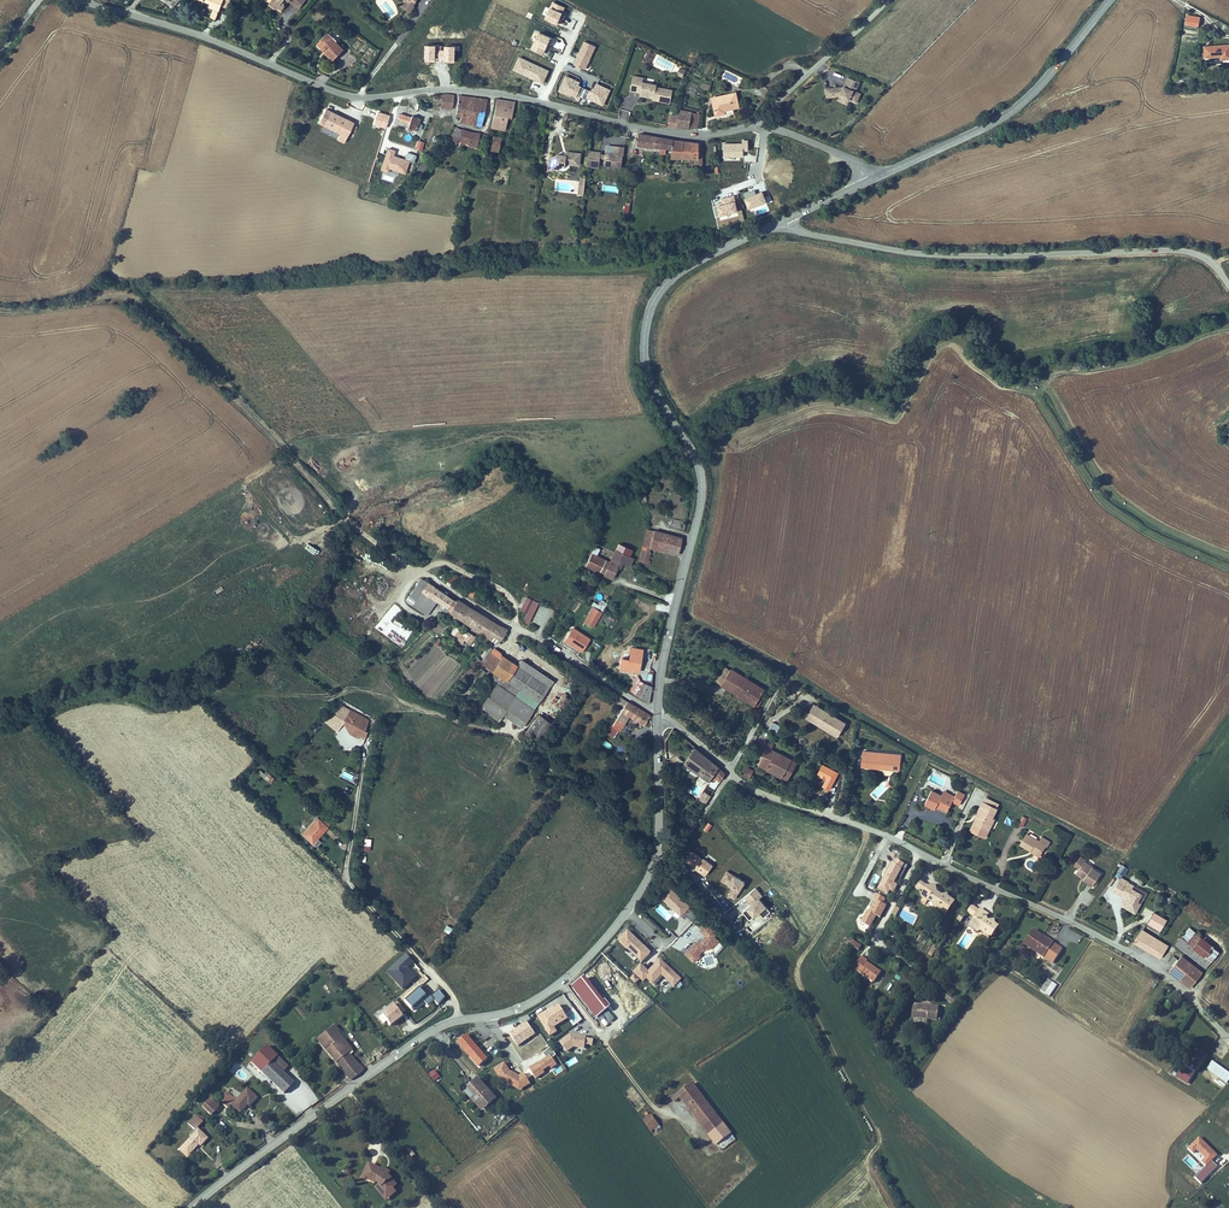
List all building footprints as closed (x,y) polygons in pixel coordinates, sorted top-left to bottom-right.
[(171,9),(180,0),(172,0),(167,5),(171,9)] [(292,0),(278,0),(287,7),(290,9),(292,6),(292,0)] [(409,9),(418,16),(423,10),(421,9),(422,8),(421,7),(422,5),(424,4),(425,0),(413,0),(413,3),(409,9)] [(386,1),(381,5),(390,17),(395,14),(386,1)] [(559,18),(564,7),(553,2),(546,18),(559,24),(561,20),(559,18)] [(227,8),(218,4),(214,13),(222,17),(227,8)] [(1187,14),(1185,28),(1197,29),(1199,15),(1187,14)] [(553,39),(539,32),(532,48),(543,53),(548,42),(551,43),(553,39)] [(353,51),(337,34),(329,42),(336,50),(334,52),(343,61),(353,51)] [(595,46),(585,41),(574,64),(581,68),(583,63),(587,65),(595,46)] [(336,50),(329,42),(327,44),(334,52),(336,50)] [(1213,45),(1214,56),(1224,55),(1224,58),(1228,58),(1228,43),(1213,45)] [(543,83),(548,70),(523,59),(518,71),(526,75),(527,74),(529,75),(528,76),(543,83)] [(676,75),(682,78),(686,71),(680,68),(676,75)] [(651,77),(640,75),(638,90),(648,91),(648,94),(661,96),(664,97),(664,98),(679,101),(681,88),(664,85),(664,83),(650,81),(651,77)] [(603,105),(610,90),(596,84),(593,91),(590,90),(590,91),(581,86),(580,88),(578,87),(580,82),(566,76),(559,91),(566,94),(568,91),(572,93),(571,94),(577,97),(577,95),(586,99),(588,96),(597,100),(597,102),(603,105)] [(830,90),(831,99),(844,97),(854,101),(861,104),(865,94),(860,92),(864,83),(852,78),(848,88),(847,90),(844,90),(844,89),(830,90)] [(748,91),(717,97),(721,115),(736,112),(736,110),(751,107),(748,91)] [(487,97),(467,95),(465,112),(469,113),(469,120),(476,122),(484,123),(489,125),(494,98),(487,97)] [(852,105),(854,101),(844,97),(842,101),(852,105)] [(513,118),(510,129),(514,130),(516,118),(519,119),(522,103),(503,99),(501,115),(513,118)] [(354,123),(326,109),(319,123),(340,133),(337,139),(344,142),(354,123)] [(702,113),(688,109),(686,118),(682,129),(696,132),(702,113)] [(389,116),(378,112),(374,124),(386,127),(389,116)] [(411,117),(400,113),(396,123),(416,130),(420,118),(412,116),(411,117)] [(705,113),(702,113),(696,132),(701,132),(705,113)] [(510,129),(513,118),(501,115),(501,121),(500,128),(510,129)] [(674,115),(672,127),(682,129),(686,118),(674,115)] [(488,134),(470,129),(469,137),(463,136),(461,144),(467,145),(468,140),(479,142),(479,140),(487,141),(488,134)] [(492,136),(489,151),(498,153),(501,138),(492,136)] [(510,138),(503,137),(500,152),(508,153),(510,138)] [(748,140),(743,140),(743,143),(724,144),(724,156),(743,156),(743,150),(748,150),(748,140)] [(681,157),(682,144),(647,141),(646,153),(681,157)] [(709,158),(706,157),(706,149),(682,143),(682,144),(681,157),(681,163),(702,162),(702,171),(708,172),(709,158)] [(632,151),(637,152),(637,147),(628,146),(627,154),(632,155),(632,151)] [(395,151),(388,148),(381,169),(388,172),(390,165),(400,169),(399,171),(405,173),(409,161),(413,163),(416,155),(407,152),(405,160),(393,156),(395,151)] [(614,152),(602,151),(600,165),(612,167),(612,164),(613,158),(618,158),(617,165),(634,168),(637,152),(632,151),(632,155),(627,154),(618,153),(618,155),(614,154),(614,152)] [(592,155),(578,153),(578,157),(571,155),(564,160),(564,165),(568,166),(572,170),(576,171),(577,165),(590,167),(592,155)] [(755,189),(744,194),(749,206),(766,200),(762,191),(757,194),(755,189)] [(734,196),(722,199),(723,202),(718,204),(718,205),(713,206),(716,216),(721,215),(721,214),(737,209),(734,196)] [(655,537),(657,529),(651,528),(649,535),(655,537)] [(657,529),(655,537),(663,540),(666,532),(657,529)] [(686,538),(666,532),(663,540),(684,547),(686,538)] [(655,537),(649,535),(642,560),(651,564),(653,560),(651,559),(654,547),(652,546),(655,537)] [(663,540),(655,537),(652,546),(654,547),(661,548),(663,540)] [(663,540),(661,548),(682,555),(684,547),(663,540)] [(621,553),(632,557),(635,551),(616,543),(612,552),(614,553),(615,550),(621,553)] [(621,567),(624,563),(618,560),(619,556),(614,553),(612,552),(607,562),(598,557),(602,550),(596,547),(587,565),(614,578),(619,567),(621,567)] [(624,563),(632,566),(633,563),(634,558),(632,557),(621,553),(615,550),(614,553),(619,556),(618,560),(624,563)] [(447,581),(453,584),(457,576),(451,573),(447,581)] [(431,578),(425,588),(439,598),(446,587),(431,578)] [(446,587),(439,598),(442,600),(444,601),(452,591),(446,587)] [(435,610),(442,600),(439,598),(425,588),(418,598),(435,610)] [(452,591),(444,601),(451,606),(459,595),(452,591)] [(522,620),(530,622),(537,600),(525,596),(520,610),(525,611),(522,620)] [(463,597),(455,610),(465,617),(474,604),(463,597)] [(595,601),(594,604),(605,611),(610,603),(603,598),(599,604),(595,601)] [(474,604),(465,617),(469,619),(478,606),(474,604)] [(478,606),(469,619),(474,623),(484,610),(478,606)] [(593,607),(585,618),(593,624),(601,613),(593,607)] [(484,610),(474,623),(498,640),(508,627),(484,610)] [(395,618),(392,621),(399,627),(402,623),(395,618)] [(575,625),(566,637),(580,648),(589,636),(575,625)] [(504,653),(506,651),(496,644),(483,661),(493,669),(507,680),(518,664),(504,653)] [(624,664),(623,673),(643,675),(645,653),(634,651),(633,665),(624,664)] [(551,688),(518,664),(507,680),(493,669),(492,671),(491,673),(519,693),(521,690),(539,704),(551,688)] [(725,686),(741,695),(749,681),(734,672),(725,686)] [(741,695),(764,710),(770,700),(767,698),(769,694),(749,681),(741,695)] [(644,686),(638,697),(654,707),(654,703),(655,699),(655,695),(655,693),(644,686)] [(524,723),(539,704),(521,690),(519,693),(506,710),(524,723)] [(329,718),(341,727),(342,726),(346,720),(354,708),(342,700),(329,718)] [(846,721),(814,703),(806,717),(838,735),(846,721)] [(654,719),(631,704),(616,728),(623,732),(632,717),(648,727),(654,719)] [(371,736),(371,732),(369,731),(368,717),(354,708),(346,720),(351,724),(347,730),(353,733),(356,728),(366,734),(371,738),(371,736)] [(539,716),(526,733),(541,744),(554,726),(539,716)] [(781,725),(769,717),(764,724),(776,732),(781,725)] [(346,720),(342,726),(347,730),(351,724),(346,720)] [(363,739),(366,734),(356,728),(353,733),(363,739)] [(761,764),(769,769),(778,754),(775,753),(778,749),(768,743),(762,753),(766,756),(761,764)] [(727,774),(694,750),(685,763),(709,780),(713,774),(722,781),(727,774)] [(906,771),(908,756),(871,751),(869,766),(906,771)] [(778,754),(769,769),(781,776),(790,761),(778,754)] [(790,761),(781,776),(788,781),(797,766),(790,761)] [(758,771),(747,764),(745,772),(755,777),(758,771)] [(258,772),(270,784),(275,778),(266,769),(263,772),(260,770),(258,772)] [(341,776),(351,780),(353,774),(343,770),(341,776)] [(876,800),(891,785),(884,779),(870,794),(876,800)] [(711,795),(704,791),(699,798),(706,802),(711,795)] [(943,808),(954,814),(961,802),(949,796),(949,797),(939,792),(931,806),(942,811),(943,808)] [(949,796),(961,802),(962,799),(951,793),(949,796)] [(984,822),(979,833),(992,840),(996,831),(994,830),(998,821),(1003,811),(991,805),(986,814),(988,815),(984,822)] [(1023,826),(1027,817),(1022,815),(1018,824),(1023,826)] [(713,825),(709,822),(703,830),(708,833),(713,825)] [(325,852),(343,831),(337,825),(333,829),(328,825),(314,842),(325,852)] [(1047,843),(1034,835),(1027,846),(1036,852),(1037,850),(1046,855),(1051,846),(1054,848),(1057,844),(1049,839),(1047,843)] [(703,858),(691,850),(684,859),(705,875),(713,864),(703,857),(703,858)] [(1044,858),(1046,855),(1037,850),(1036,852),(1035,853),(1044,858)] [(1079,865),(1084,868),(1087,862),(1089,859),(1084,856),(1079,865)] [(904,863),(896,860),(895,863),(892,862),(878,889),(889,894),(891,890),(895,892),(899,884),(894,882),(904,863)] [(1105,874),(1087,862),(1084,868),(1080,873),(1089,878),(1088,880),(1097,886),(1105,874)] [(1121,878),(1128,867),(1122,863),(1115,874),(1121,878)] [(746,880),(727,870),(721,880),(732,886),(727,895),(736,899),(746,880)] [(1133,909),(1141,913),(1146,902),(1142,900),(1145,893),(1135,888),(1137,885),(1132,882),(1130,884),(1122,880),(1116,891),(1125,895),(1126,893),(1134,897),(1130,904),(1135,906),(1133,909)] [(920,890),(926,894),(930,887),(925,883),(920,890)] [(690,904),(669,886),(661,895),(681,914),(690,904)] [(756,886),(743,897),(749,904),(742,910),(749,920),(759,911),(764,917),(771,910),(759,896),(762,894),(756,886)] [(930,887),(926,894),(927,895),(922,902),(927,905),(930,900),(936,904),(937,910),(941,910),(949,915),(957,903),(951,899),(949,895),(946,897),(941,893),(940,886),(930,887)] [(885,898),(876,893),(874,898),(876,899),(870,909),(868,908),(860,922),(871,928),(878,916),(880,917),(887,905),(883,903),(885,898)] [(1134,897),(1126,893),(1125,895),(1131,899),(1128,906),(1133,909),(1135,906),(1130,904),(1134,897)] [(970,914),(977,919),(982,912),(975,907),(970,914)] [(977,919),(971,927),(980,932),(985,932),(993,938),(1002,926),(990,918),(992,915),(983,910),(982,912),(977,919)] [(1153,911),(1147,924),(1161,931),(1167,918),(1153,911)] [(715,930),(708,923),(702,929),(707,934),(702,938),(696,940),(684,952),(694,962),(701,955),(699,953),(703,949),(714,947),(720,939),(715,935),(715,930)] [(1061,946),(1036,928),(1028,940),(1048,954),(1047,957),(1051,960),(1061,946)] [(651,952),(627,930),(618,940),(642,962),(651,952)] [(1150,930),(1142,940),(1167,959),(1174,949),(1150,930)] [(852,939),(849,944),(858,950),(862,945),(852,939)] [(1026,943),(1047,957),(1048,954),(1028,940),(1026,943)] [(1188,943),(1187,944),(1215,970),(1217,968),(1199,954),(1206,945),(1200,940),(1193,948),(1188,943)] [(1215,970),(1187,944),(1182,950),(1212,974),(1215,970)] [(1224,959),(1206,945),(1199,954),(1217,968),(1224,959)] [(938,950),(935,947),(930,955),(933,957),(938,950)] [(413,963),(406,955),(390,969),(399,979),(396,982),(402,989),(415,977),(408,970),(406,971),(405,970),(413,963)] [(628,979),(604,956),(594,965),(604,975),(611,968),(620,975),(617,979),(623,985),(628,979)] [(862,956),(854,968),(876,982),(882,973),(868,962),(869,960),(862,956)] [(674,986),(682,978),(660,958),(649,970),(641,962),(633,971),(644,981),(648,977),(654,983),(662,975),(674,986)] [(1173,974),(1178,978),(1182,981),(1186,985),(1190,988),(1195,993),(1206,980),(1189,965),(1183,960),(1173,974)] [(639,980),(634,975),(630,979),(635,984),(639,980)] [(1046,991),(1053,981),(1044,975),(1037,985),(1046,991)] [(603,1000),(587,976),(576,985),(595,1013),(599,1019),(615,1009),(611,1002),(608,997),(603,1000)] [(444,998),(438,990),(430,997),(421,986),(404,1001),(411,1009),(422,999),(427,1006),(433,1000),(438,1005),(444,998)] [(950,1002),(954,997),(947,993),(944,998),(950,1002)] [(634,1001),(642,1011),(646,1008),(638,997),(634,1001)] [(956,1006),(960,1001),(954,997),(950,1002),(956,1006)] [(405,1011),(398,1002),(382,1015),(390,1026),(395,1022),(394,1021),(396,1020),(396,1021),(402,1016),(401,1014),(405,1011)] [(566,1015),(560,1005),(552,1010),(551,1009),(538,1017),(550,1036),(557,1032),(552,1023),(566,1015)] [(921,1006),(920,1019),(939,1021),(940,1008),(921,1006)] [(575,1008),(566,1013),(573,1025),(582,1020),(575,1008)] [(531,1020),(528,1016),(525,1017),(519,1019),(523,1025),(510,1034),(518,1046),(523,1042),(522,1040),(527,1037),(528,1039),(535,1034),(527,1022),(531,1020)] [(338,1022),(320,1036),(324,1041),(353,1079),(365,1069),(364,1067),(354,1055),(358,1052),(341,1029),(343,1028),(338,1022)] [(472,1034),(463,1042),(482,1064),(491,1057),(472,1034)] [(570,1035),(560,1043),(567,1052),(574,1047),(585,1048),(585,1044),(592,1045),(593,1039),(586,1038),(586,1037),(570,1035)] [(272,1046),(257,1063),(291,1093),(301,1082),(279,1062),(283,1056),(272,1046)] [(556,1055),(551,1048),(543,1054),(546,1058),(538,1064),(538,1063),(529,1069),(536,1079),(544,1073),(543,1071),(550,1066),(551,1069),(557,1065),(552,1058),(556,1055)] [(566,1061),(568,1067),(578,1062),(575,1056),(566,1061)] [(512,1075),(505,1063),(495,1069),(501,1080),(514,1087),(517,1082),(526,1086),(530,1083),(524,1073),(519,1076),(514,1073),(512,1075)] [(1183,1063),(1175,1077),(1187,1084),(1195,1071),(1183,1063)] [(1214,1071),(1228,1081),(1228,1071),(1219,1064),(1214,1071)] [(434,1081),(439,1077),(434,1071),(429,1075),(434,1081)] [(488,1108),(498,1100),(481,1079),(468,1089),(482,1106),(484,1104),(488,1108)] [(482,1106),(468,1089),(466,1091),(484,1112),(488,1108),(484,1104),(482,1106)] [(234,1091),(226,1101),(234,1108),(237,1105),(247,1114),(255,1105),(256,1107),(264,1098),(253,1090),(245,1100),(234,1091)] [(713,1116),(700,1091),(679,1106),(682,1110),(688,1106),(699,1125),(713,1116)] [(222,1111),(219,1109),(213,1103),(208,1108),(218,1116),(222,1111)] [(203,1116),(193,1125),(200,1132),(210,1123),(203,1116)] [(699,1125),(706,1138),(720,1129),(713,1116),(699,1125)] [(658,1118),(649,1123),(656,1134),(665,1129),(658,1118)] [(725,1137),(720,1129),(706,1138),(711,1146),(725,1137)] [(205,1133),(192,1147),(188,1151),(193,1156),(197,1152),(198,1153),(205,1146),(207,1147),(213,1141),(205,1133)] [(725,1137),(711,1146),(713,1149),(717,1157),(731,1148),(725,1137)] [(1217,1154),(1199,1137),(1188,1148),(1193,1154),(1197,1150),(1205,1157),(1201,1161),(1206,1166),(1217,1154)] [(411,1158),(415,1154),(409,1148),(405,1151),(411,1158)] [(734,1153),(731,1148),(717,1157),(720,1161),(734,1153)] [(375,1163),(368,1176),(379,1181),(381,1179),(384,1181),(387,1184),(394,1191),(399,1187),(402,1184),(393,1174),(393,1173),(392,1175),(385,1172),(387,1169),(375,1163)] [(388,1166),(387,1169),(385,1172),(392,1175),(393,1173),(393,1174),(396,1170),(388,1166)] [(394,1191),(387,1184),(382,1187),(393,1199),(403,1191),(399,1187),(394,1191)]
